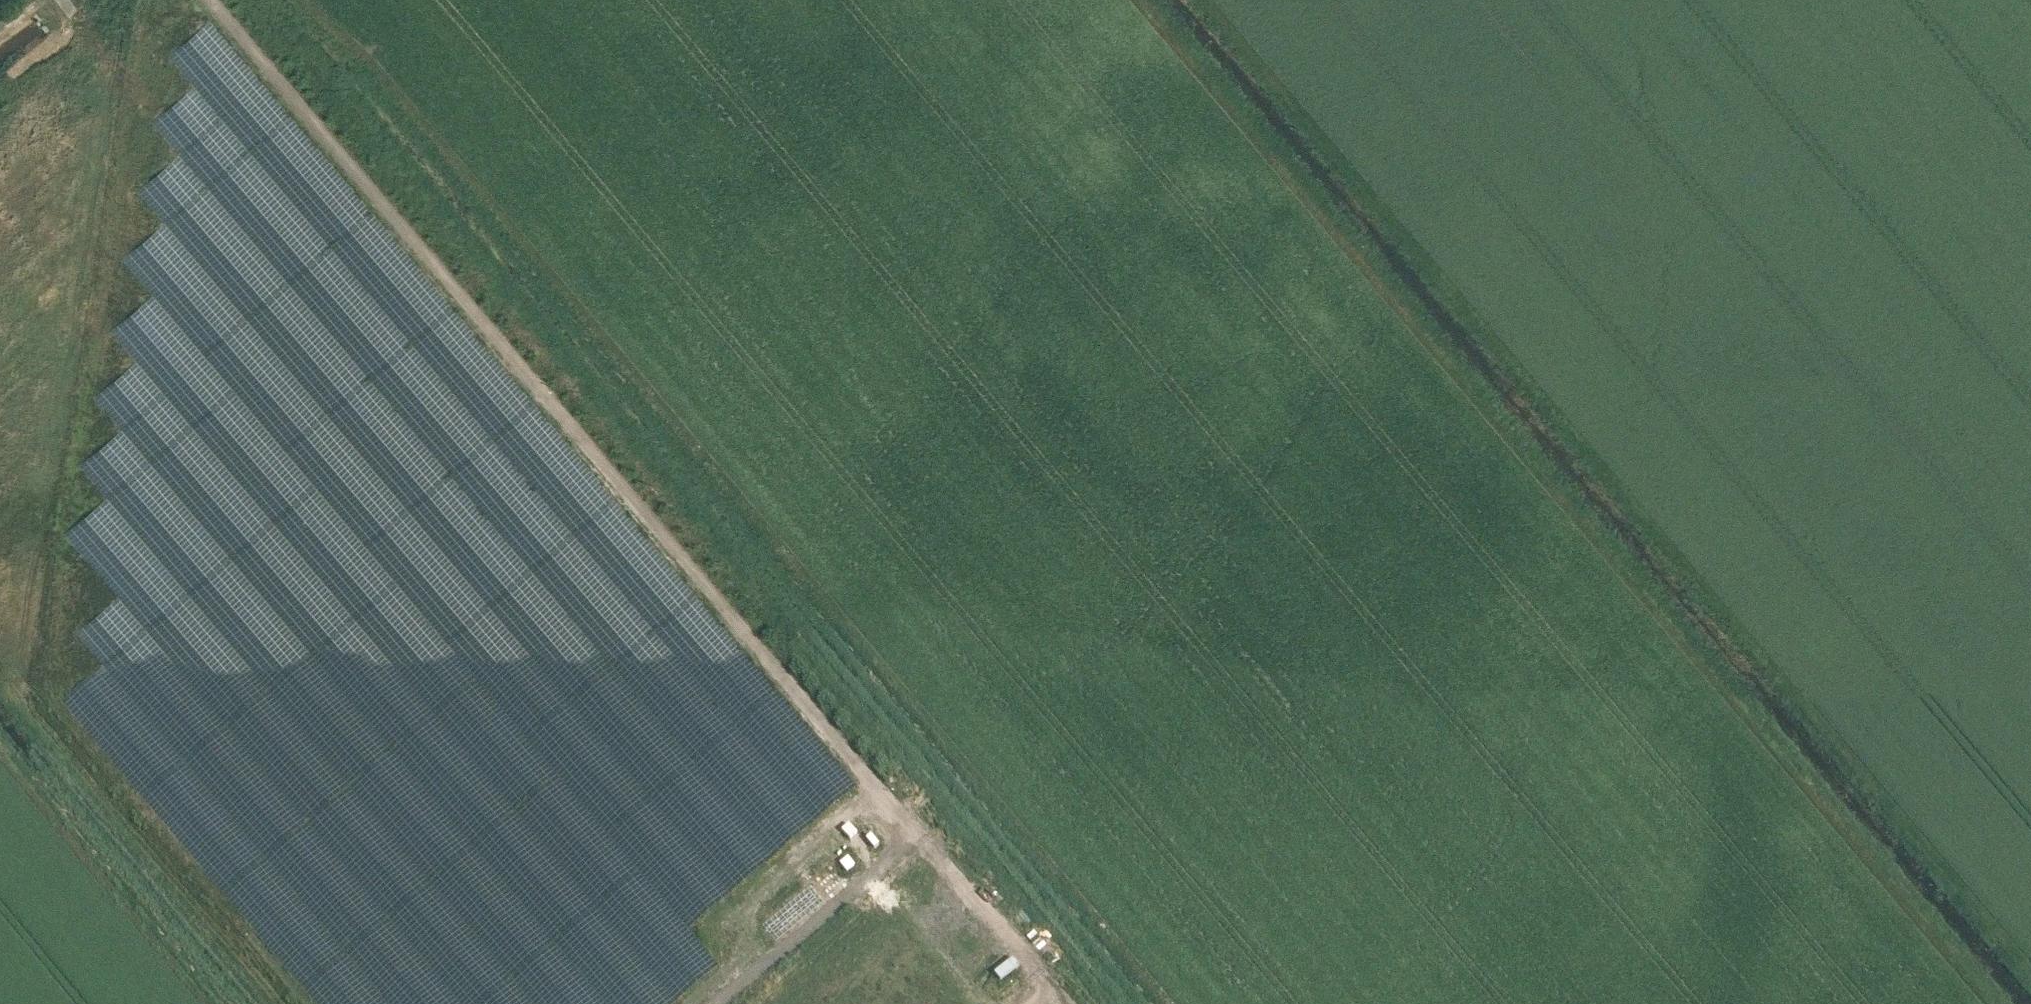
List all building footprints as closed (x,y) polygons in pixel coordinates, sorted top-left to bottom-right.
[(864,838),(875,851),(880,846),(869,833),(864,838)]
